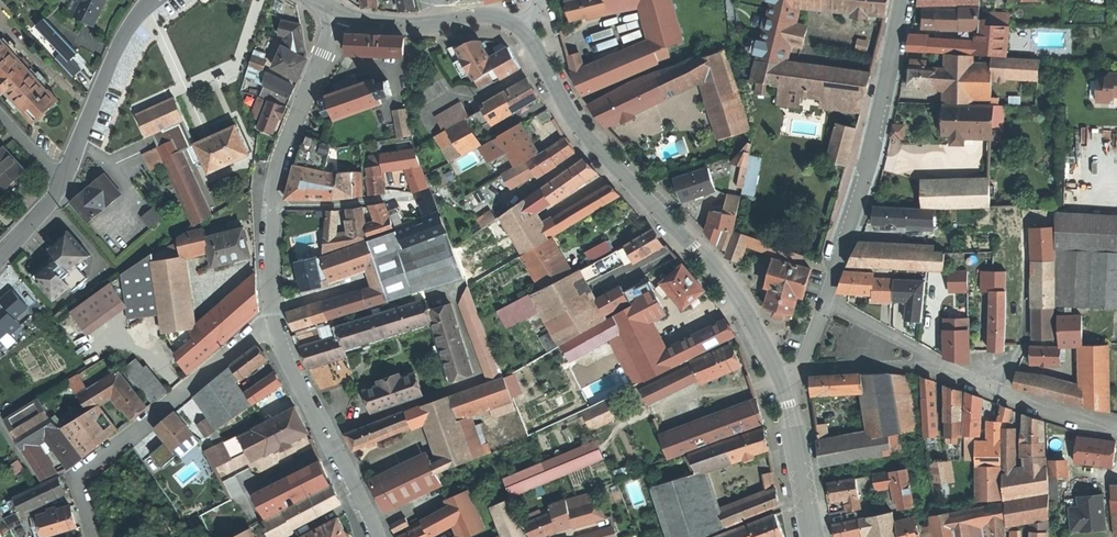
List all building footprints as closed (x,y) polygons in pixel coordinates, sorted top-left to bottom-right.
[(71,10),(78,14),(87,0),(77,0),(71,10)] [(78,14),(97,25),(112,0),(87,0),(78,14)] [(363,8),(371,8),(378,7),(378,0),(362,0),(363,8)] [(401,12),(415,8),(413,0),(398,0),(401,12)] [(567,0),(573,20),(609,11),(607,7),(642,1),(653,43),(582,74),(579,53),(568,56),(574,78),(583,94),(659,61),(671,58),(667,46),(682,42),(671,0),(569,0),(567,0)] [(757,60),(786,64),(791,43),(796,25),(801,7),(802,0),(771,0),(757,60)] [(801,7),(833,10),(834,0),(802,0),(801,7)] [(833,10),(887,15),(889,1),(890,0),(834,0),(833,10)] [(1011,3),(980,1),(980,5),(980,6),(980,7),(981,17),(989,17),(989,24),(1010,24),(1011,3)] [(980,7),(960,7),(960,8),(960,25),(980,25),(980,19),(981,17),(980,7)] [(960,25),(960,8),(923,8),(923,18),(923,27),(959,28),(960,25)] [(64,50),(57,57),(75,76),(85,67),(77,58),(83,52),(49,15),(39,25),(64,50)] [(987,19),(980,19),(980,25),(978,43),(977,54),(993,55),(993,56),(1005,57),(1005,56),(1008,26),(987,25),(987,19)] [(280,35),(287,37),(284,47),(275,68),(298,81),(307,60),(305,56),(301,26),(283,21),(280,35)] [(807,27),(796,25),(791,43),(803,45),(807,27)] [(372,36),(347,34),(347,44),(347,54),(403,57),(405,37),(382,37),(382,36),(372,36)] [(929,39),(910,38),(908,50),(928,51),(929,39)] [(22,61),(3,39),(0,43),(0,91),(6,98),(11,94),(28,112),(26,113),(36,123),(60,101),(51,91),(50,91),(32,71),(35,68),(26,58),(22,61)] [(869,42),(858,39),(856,50),(866,52),(869,42)] [(978,43),(929,39),(928,51),(977,54),(978,43)] [(465,43),(457,48),(462,58),(461,59),(469,74),(471,74),(479,87),(489,82),(487,77),(495,73),(497,78),(500,76),(501,79),(521,68),(515,59),(510,48),(490,58),(481,41),(474,41),(465,43)] [(589,105),(606,127),(701,82),(715,128),(719,138),(750,129),(724,50),(694,59),(694,58),(636,80),(635,80),(629,84),(589,105)] [(974,55),(947,54),(947,69),(946,88),(946,102),(973,102),(973,97),(974,63),(974,55)] [(1005,57),(993,56),(993,63),(993,78),(1006,80),(1006,76),(1008,57),(1005,57)] [(267,62),(253,57),(250,66),(264,71),(267,62)] [(1041,59),(1008,57),(1006,76),(1039,78),(1041,59)] [(786,64),(757,60),(752,81),(781,85),(786,64)] [(993,63),(974,63),(973,97),(992,98),(992,96),(993,78),(993,63)] [(871,76),(786,64),(781,85),(786,86),(866,96),(871,76)] [(936,68),(927,67),(923,66),(910,65),(910,75),(909,85),(936,87),(936,68)] [(264,71),(250,66),(246,77),(259,83),(264,71)] [(947,69),(936,68),(936,87),(946,88),(947,69)] [(1097,77),(1097,101),(1108,101),(1115,95),(1116,95),(1116,73),(1110,72),(1108,75),(1106,77),(1097,77)] [(495,73),(487,77),(489,82),(497,78),(495,73)] [(281,82),(268,75),(265,86),(273,90),(291,100),(295,89),(281,82)] [(354,86),(326,96),(321,98),(320,101),(321,105),(321,106),(325,117),(332,114),(335,121),(382,104),(381,100),(393,96),(388,80),(375,84),(374,79),(354,86)] [(526,79),(503,92),(484,103),(486,107),(469,117),(466,118),(466,119),(447,130),(454,143),(443,149),(450,163),(462,157),(461,156),(481,146),(500,135),(491,120),(508,111),(510,114),(539,98),(532,89),(526,79)] [(866,96),(786,86),(784,104),(861,114),(866,96)] [(291,100),(273,90),(268,102),(269,102),(259,129),(274,134),(279,121),(284,107),(287,108),(291,100)] [(118,93),(112,91),(110,98),(116,100),(118,93)] [(182,150),(183,152),(189,149),(196,164),(204,160),(196,144),(175,98),(138,115),(149,137),(154,134),(160,147),(174,141),(179,152),(182,150)] [(461,103),(435,117),(443,131),(466,118),(469,117),(461,103)] [(984,105),(944,104),(943,119),(943,134),(976,135),(978,130),(978,118),(983,118),(984,105)] [(991,105),(984,105),(983,118),(978,118),(978,130),(976,135),(990,135),(990,130),(991,105)] [(1002,105),(991,105),(990,130),(1002,130),(1002,105)] [(500,138),(481,148),(498,176),(516,165),(517,167),(565,137),(563,134),(562,132),(535,149),(527,135),(554,119),(548,109),(500,137),(500,138)] [(406,110),(393,112),(398,138),(411,135),(406,110)] [(857,128),(839,123),(828,160),(847,164),(857,128)] [(905,125),(894,124),(891,136),(903,138),(905,125)] [(210,174),(250,155),(237,126),(212,137),(205,140),(196,144),(204,160),(210,174)] [(203,135),(205,140),(212,137),(210,131),(203,135)] [(755,135),(734,160),(733,163),(748,166),(754,139),(755,135)] [(331,144),(309,136),(300,153),(295,165),(325,172),(331,144)] [(511,189),(524,182),(552,167),(575,152),(566,138),(516,170),(515,167),(503,175),(511,189)] [(152,170),(167,163),(196,227),(212,216),(182,150),(179,152),(174,141),(160,147),(145,154),(152,170)] [(28,167),(10,146),(7,148),(3,144),(0,147),(0,176),(10,189),(20,179),(30,170),(28,167)] [(360,144),(334,147),(336,161),(362,157),(360,144)] [(415,150),(381,155),(383,171),(389,169),(405,165),(418,160),(415,150)] [(757,157),(751,156),(743,196),(754,198),(762,158),(757,157)] [(362,157),(336,161),(338,173),(348,173),(362,172),(362,157)] [(619,196),(609,186),(541,227),(533,214),(550,202),(563,196),(597,173),(590,166),(583,159),(517,206),(517,205),(501,217),(523,254),(540,244),(539,243),(619,196)] [(418,160),(405,165),(409,179),(414,192),(427,187),(424,177),(422,172),(418,160)] [(325,172),(295,165),(293,168),(291,175),(289,182),(288,185),(287,199),(333,200),(335,189),(338,175),(325,172)] [(709,168),(677,179),(684,200),(711,191),(717,189),(716,188),(709,168)] [(389,169),(383,171),(386,193),(392,193),(389,169)] [(362,172),(348,173),(348,191),(348,198),(355,197),(363,197),(362,172)] [(348,173),(338,173),(338,175),(335,189),(348,191),(348,173)] [(747,174),(741,173),(738,186),(744,187),(747,174)] [(90,187),(73,201),(90,222),(105,210),(104,209),(109,206),(124,195),(106,174),(90,187)] [(382,175),(367,176),(370,196),(377,195),(385,194),(382,175)] [(988,185),(921,186),(921,207),(988,206),(988,185)] [(719,188),(716,188),(717,189),(711,191),(708,210),(713,211),(724,213),(725,211),(728,198),(729,188),(719,187),(719,188)] [(348,191),(335,189),(333,200),(348,198),(348,191)] [(742,196),(729,193),(726,211),(738,214),(742,196)] [(446,229),(441,216),(439,212),(431,194),(424,197),(418,199),(427,222),(416,226),(410,229),(407,220),(399,202),(387,204),(398,233),(402,245),(404,249),(447,232),(446,229)] [(371,207),(378,222),(367,226),(370,240),(396,231),(392,221),(385,204),(378,205),(371,207)] [(911,208),(874,206),(874,215),(873,223),(908,225),(911,208)] [(155,208),(149,213),(158,223),(164,218),(155,208)] [(333,211),(326,211),(322,256),(368,240),(364,208),(356,208),(348,209),(351,233),(337,235),(333,211)] [(925,209),(911,208),(908,225),(924,226),(925,209)] [(935,209),(925,209),(924,226),(935,224),(935,209)] [(957,209),(935,209),(935,224),(935,252),(935,253),(945,253),(957,252),(957,209)] [(726,211),(725,211),(724,213),(713,211),(706,232),(717,246),(724,226),(725,224),(726,224),(736,228),(738,214),(726,211)] [(1058,212),(1058,295),(1058,304),(1116,307),(1116,215),(1065,213),(1058,212)] [(149,213),(144,218),(153,228),(158,223),(149,213)] [(489,213),(479,220),(485,228),(495,220),(489,213)] [(412,218),(407,220),(410,229),(416,226),(412,218)] [(736,228),(726,224),(724,231),(735,234),(736,230),(735,230),(736,228)] [(1056,228),(1035,228),(1035,260),(1056,260),(1056,228)] [(183,258),(210,253),(214,266),(251,257),(244,230),(207,239),(204,230),(190,233),(180,240),(181,243),(155,253),(125,274),(131,319),(164,313),(167,332),(169,332),(193,330),(183,258)] [(316,258),(296,263),(300,278),(303,291),(331,284),(330,277),(374,261),(378,274),(383,288),(288,316),(294,331),(335,318),(378,305),(387,301),(413,293),(423,290),(464,277),(454,250),(447,232),(404,249),(402,245),(396,230),(396,231),(370,240),(368,240),(369,241),(317,259),(316,258)] [(751,235),(736,230),(735,234),(729,250),(727,257),(742,262),(748,245),(751,235)] [(54,300),(71,286),(75,291),(90,279),(79,266),(91,256),(69,231),(54,243),(60,251),(56,255),(57,256),(37,273),(43,280),(39,283),(54,300)] [(570,275),(549,285),(563,311),(578,303),(614,283),(619,283),(628,278),(628,279),(639,273),(633,261),(660,245),(656,238),(651,231),(625,246),(607,256),(570,275)] [(735,234),(724,231),(719,246),(729,250),(735,234)] [(780,245),(751,235),(748,245),(776,255),(780,245)] [(523,254),(522,255),(543,289),(549,285),(570,275),(549,239),(540,244),(523,254)] [(607,241),(586,252),(591,263),(613,251),(610,246),(607,241)] [(808,256),(783,246),(779,256),(778,258),(804,265),(808,256)] [(935,252),(857,248),(848,265),(945,270),(945,262),(945,253),(935,253),(935,252)] [(971,256),(971,262),(970,271),(947,271),(948,290),(968,289),(968,291),(993,291),(1007,291),(1007,271),(994,271),(994,256),(971,256)] [(778,258),(774,257),(766,286),(772,287),(799,295),(804,296),(812,268),(804,265),(778,258)] [(1035,260),(1010,259),(1010,279),(1020,279),(1035,280),(1035,260)] [(1056,260),(1035,260),(1035,280),(1056,279),(1056,260)] [(945,262),(945,270),(945,271),(947,271),(970,271),(971,262),(945,262)] [(663,284),(657,289),(664,298),(670,293),(684,309),(706,292),(696,279),(685,267),(663,284)] [(614,283),(578,303),(590,329),(602,322),(608,319),(607,316),(630,302),(624,292),(648,280),(643,271),(639,273),(628,279),(628,278),(619,283),(620,289),(619,290),(619,289),(619,288),(619,287),(617,286),(616,288),(614,283)] [(874,272),(846,271),(842,279),(839,288),(842,293),(873,295),(874,279),(874,272)] [(193,330),(169,332),(182,357),(207,335),(258,291),(256,275),(193,330)] [(926,281),(874,279),(873,295),(873,302),(894,302),(894,300),(909,301),(907,320),(914,320),(922,321),(926,281)] [(1056,279),(1035,280),(1035,306),(1053,306),(1055,306),(1056,279)] [(638,302),(614,316),(647,381),(663,373),(663,372),(672,367),(664,351),(649,323),(666,313),(649,282),(633,291),(638,302)] [(113,283),(72,311),(85,329),(126,301),(113,283)] [(471,295),(467,285),(459,303),(466,306),(471,295)] [(546,320),(563,311),(549,285),(543,289),(531,294),(541,310),(546,320)] [(799,295),(772,287),(770,294),(767,306),(776,308),(785,311),(794,313),(799,295)] [(1,339),(10,332),(12,334),(22,325),(16,319),(29,308),(14,290),(1,301),(3,304),(0,306),(0,307),(1,308),(0,309),(0,338),(1,339)] [(182,357),(181,357),(189,374),(197,368),(196,367),(208,357),(217,349),(247,324),(259,312),(258,291),(207,335),(182,357)] [(1007,291),(993,291),(992,310),(1006,310),(1007,291)] [(531,294),(506,308),(513,324),(541,310),(531,294)] [(475,306),(471,295),(466,306),(462,313),(469,316),(475,306)] [(304,361),(307,369),(314,382),(321,393),(355,382),(346,354),(344,349),(433,322),(430,311),(427,300),(338,328),(335,318),(294,331),(304,361)] [(561,345),(590,329),(578,303),(563,311),(546,320),(561,345)] [(451,304),(430,311),(433,322),(434,326),(451,378),(472,372),(451,304)] [(478,315),(475,306),(469,316),(466,323),(473,326),(478,315)] [(1035,306),(1034,306),(1034,337),(1043,337),(1053,337),(1053,306),(1035,306)] [(505,328),(513,324),(506,308),(497,312),(500,318),(505,328)] [(1006,310),(992,310),(991,349),(1004,350),(1006,310)] [(1019,312),(1007,311),(1007,323),(1020,324),(1021,312),(1019,312)] [(1082,314),(1058,315),(1060,342),(1082,342),(1082,314)] [(482,325),(478,315),(473,326),(470,332),(477,336),(482,325)] [(608,319),(602,322),(609,338),(627,372),(582,392),(589,408),(614,397),(647,381),(614,316),(608,319)] [(968,316),(945,317),(945,330),(947,332),(947,341),(945,341),(946,356),(969,361),(968,316)] [(726,320),(664,351),(672,367),(737,336),(726,320)] [(433,322),(344,349),(346,354),(431,327),(434,326),(433,322)] [(570,360),(609,338),(602,322),(590,329),(561,345),(570,360)] [(486,335),(482,325),(477,336),(473,342),(480,346),(486,335)] [(451,378),(434,326),(431,327),(447,380),(451,378)] [(489,344),(486,335),(480,346),(477,352),(484,355),(489,344)] [(493,354),(489,344),(484,355),(481,361),(487,364),(493,354)] [(1108,344),(1084,344),(1084,392),(1084,405),(1108,411),(1108,344)] [(1061,346),(1032,345),(1031,349),(1031,356),(1031,362),(1060,363),(1061,346)] [(667,391),(701,380),(702,383),(740,367),(735,356),(731,346),(693,362),(694,364),(645,383),(652,397),(667,391)] [(239,381),(241,379),(267,359),(258,347),(254,351),(232,366),(195,398),(218,430),(274,392),(279,398),(287,393),(283,385),(277,376),(248,395),(239,381)] [(493,354),(487,364),(487,366),(489,372),(500,369),(493,354)] [(147,367),(132,378),(153,404),(167,392),(147,367)] [(489,372),(485,373),(488,381),(503,376),(500,369),(489,372)] [(81,396),(91,412),(83,417),(82,416),(63,427),(85,456),(100,444),(117,431),(99,406),(114,396),(132,420),(148,408),(119,371),(89,391),(79,375),(69,382),(78,398),(81,396)] [(399,374),(379,381),(380,386),(364,391),(371,412),(423,393),(415,373),(401,378),(399,374)] [(862,373),(847,375),(848,392),(864,391),(862,373)] [(889,373),(862,373),(864,391),(870,426),(897,422),(889,373)] [(906,376),(889,373),(897,422),(899,433),(916,430),(906,376)] [(847,375),(812,376),(813,395),(848,392),(847,375)] [(1034,378),(1017,375),(1015,386),(1031,390),(1034,378)] [(932,380),(922,377),(922,398),(933,397),(932,380)] [(504,378),(450,397),(457,418),(513,399),(504,378)] [(1040,379),(1034,378),(1031,390),(1040,393),(1043,380),(1040,379)] [(1066,386),(1043,380),(1040,393),(1066,400),(1066,386)] [(962,390),(945,385),(945,421),(961,421),(962,390)] [(1084,392),(1066,386),(1066,400),(1084,405),(1084,392)] [(982,398),(966,392),(964,434),(978,435),(979,428),(982,398)] [(450,396),(422,406),(427,420),(443,464),(444,470),(446,469),(472,460),(457,418),(450,397),(450,396)] [(933,397),(922,398),(924,435),(925,435),(935,435),(933,397)] [(5,419),(14,434),(43,480),(54,475),(34,444),(47,437),(70,468),(77,463),(83,458),(61,428),(49,413),(39,398),(5,419)] [(608,401),(583,413),(590,430),(616,419),(608,401)] [(681,433),(669,438),(674,456),(764,423),(758,405),(749,408),(733,414),(705,424),(681,433)] [(1010,408),(1001,405),(996,420),(1007,422),(1010,408)] [(422,406),(406,412),(411,426),(427,420),(422,406)] [(213,463),(220,459),(224,466),(253,451),(257,460),(267,454),(267,455),(309,434),(296,408),(254,430),(254,428),(206,453),(209,459),(210,458),(213,463)] [(405,411),(345,433),(354,450),(411,426),(406,412),(405,411)] [(176,413),(157,428),(175,450),(194,434),(186,426),(185,427),(179,420),(180,418),(176,413)] [(1044,421),(1024,414),(1023,443),(1025,443),(1044,443),(1044,421)] [(203,422),(199,426),(208,439),(218,430),(208,418),(203,422)] [(961,421),(945,421),(946,435),(961,436),(961,421)] [(1000,422),(992,421),(992,444),(1001,444),(1000,422)] [(897,422),(870,426),(871,432),(872,437),(889,434),(889,435),(899,433),(897,422)] [(825,424),(817,425),(820,447),(828,445),(825,424)] [(765,428),(726,441),(732,461),(769,450),(767,439),(765,428)] [(1013,428),(1003,428),(1002,456),(1013,456),(1012,454),(1013,428)] [(899,433),(889,435),(892,452),(902,450),(899,433)] [(828,445),(820,447),(822,465),(892,452),(889,435),(889,434),(872,437),(828,445)] [(935,435),(925,435),(929,460),(954,460),(961,460),(961,448),(961,436),(946,435),(935,435)] [(1088,437),(1086,458),(1113,461),(1116,461),(1116,441),(1088,437)] [(698,473),(732,461),(726,441),(688,455),(697,472),(698,473)] [(596,442),(504,480),(511,497),(582,468),(605,459),(596,442)] [(1044,443),(1025,443),(1025,455),(1044,456),(1044,443)] [(990,444),(975,444),(975,466),(976,466),(1001,466),(1001,444),(992,444),(990,444)] [(638,447),(631,450),(642,471),(649,468),(638,447)] [(1014,454),(1012,454),(1013,456),(1002,456),(1003,473),(1013,472),(1014,454)] [(1044,456),(1025,455),(1025,470),(1046,466),(1046,456),(1044,456)] [(220,459),(213,463),(216,470),(224,466),(220,459)] [(954,460),(929,460),(928,460),(932,481),(950,481),(954,481),(954,460)] [(1066,460),(1049,460),(1050,477),(1058,476),(1066,476),(1066,460)] [(322,461),(315,464),(318,470),(324,467),(322,461)] [(432,461),(373,487),(384,509),(440,482),(438,478),(448,474),(446,469),(444,470),(443,464),(435,467),(432,461)] [(1001,466),(976,466),(977,500),(982,500),(1002,500),(1001,466)] [(1013,472),(1003,473),(1002,473),(1003,498),(1049,491),(1048,466),(1046,466),(1025,470),(1013,472)] [(250,509),(239,515),(247,529),(332,484),(324,467),(318,470),(248,507),(250,509)] [(907,468),(874,474),(875,482),(877,489),(896,485),(910,483),(907,468)] [(714,532),(710,516),(698,473),(697,472),(655,487),(669,536),(704,536),(714,532)] [(772,491),(720,512),(728,526),(780,505),(776,489),(777,489),(774,473),(766,476),(772,491)] [(1058,476),(1050,477),(1050,501),(1059,500),(1058,476)] [(35,485),(36,488),(25,494),(32,508),(44,502),(67,492),(63,484),(60,477),(42,485),(35,485)] [(856,478),(848,479),(850,497),(859,495),(856,478)] [(848,479),(829,483),(832,500),(838,499),(845,498),(850,497),(848,479)] [(638,481),(626,486),(635,511),(647,506),(638,481)] [(158,482),(151,487),(157,495),(164,490),(158,482)] [(910,483),(896,485),(899,508),(914,505),(910,483)] [(333,486),(263,523),(270,536),(278,536),(341,504),(333,486)] [(169,498),(164,490),(157,495),(162,503),(169,498)] [(25,494),(16,498),(25,512),(32,508),(25,494)] [(464,494),(447,502),(447,505),(449,509),(468,502),(464,494)] [(850,497),(845,498),(847,510),(862,508),(859,495),(850,497)] [(1101,495),(1078,497),(1079,507),(1075,507),(1076,516),(1071,516),(1072,529),(1082,528),(1082,530),(1104,528),(1101,495)] [(1049,497),(1006,503),(1006,521),(1007,521),(1010,520),(1049,515),(1049,497)] [(1078,497),(1063,498),(1065,517),(1071,516),(1070,508),(1075,507),(1079,507),(1078,497)] [(491,507),(501,535),(502,536),(525,536),(518,520),(519,519),(511,498),(491,507)] [(202,515),(210,532),(218,536),(232,536),(247,529),(239,515),(232,500),(202,515)] [(449,509),(454,521),(461,536),(492,536),(489,533),(480,521),(478,515),(471,500),(468,502),(449,509)] [(566,500),(550,506),(552,513),(553,512),(559,529),(566,526),(572,523),(568,509),(569,509),(566,500)] [(569,509),(568,509),(572,523),(574,527),(596,521),(591,503),(569,509)] [(1004,503),(949,513),(953,531),(970,527),(988,524),(1004,521),(1004,503)] [(40,516),(46,536),(49,536),(78,528),(75,519),(71,506),(40,516)] [(449,509),(422,520),(425,525),(429,533),(454,521),(449,509)] [(490,510),(478,515),(480,521),(489,533),(498,530),(490,510)] [(526,524),(531,536),(539,536),(559,529),(553,512),(552,513),(526,524)] [(720,512),(710,516),(714,532),(728,526),(720,512)] [(872,536),(898,536),(893,512),(833,524),(835,532),(836,536),(851,536),(871,533),(872,536)] [(930,516),(935,536),(954,536),(953,531),(949,513),(949,512),(930,516)] [(17,513),(6,519),(11,529),(23,523),(17,513)] [(750,524),(755,536),(785,536),(775,514),(750,524)] [(34,517),(35,521),(32,522),(36,536),(46,536),(40,516),(34,517)] [(917,518),(921,536),(935,536),(930,516),(917,518)] [(406,518),(391,525),(395,533),(410,525),(406,518)] [(896,522),(899,536),(921,536),(917,518),(896,522)] [(130,519),(115,526),(117,530),(132,523),(130,519)] [(304,536),(349,536),(345,531),(339,519),(304,536)] [(1004,521),(988,524),(989,532),(1005,532),(1004,521)] [(106,535),(107,536),(139,536),(134,526),(132,523),(117,530),(106,535)] [(134,526),(139,536),(149,536),(142,523),(134,526)] [(726,533),(727,536),(755,536),(750,524),(726,533)] [(399,536),(431,536),(429,533),(425,525),(399,536)] [(182,534),(184,536),(211,536),(203,527),(189,534),(187,531),(182,534)] [(586,535),(586,536),(617,536),(614,527),(586,535)] [(953,531),(954,536),(971,536),(970,527),(953,531)]
